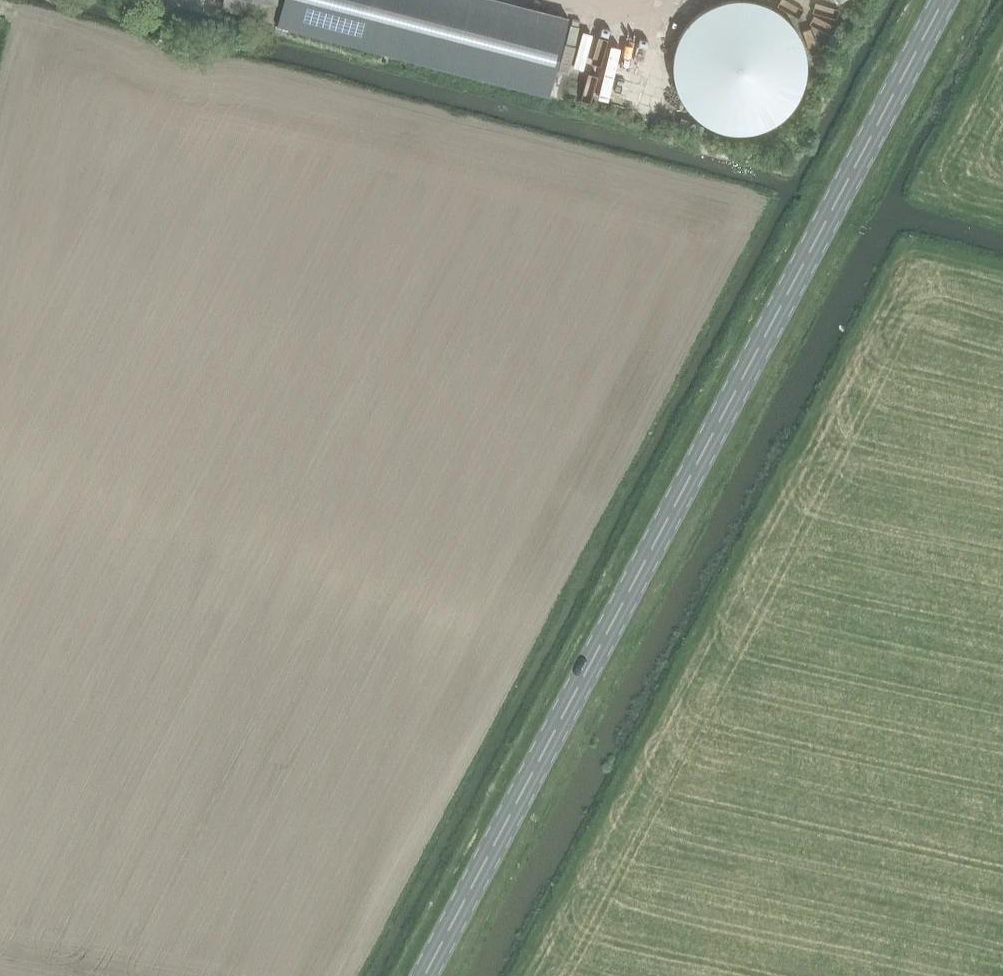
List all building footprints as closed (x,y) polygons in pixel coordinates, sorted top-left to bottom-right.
[(276,4),(258,0),(223,0),(221,10),(272,21),(276,4)] [(276,25),(548,95),(568,16),(504,0),(282,0),(276,25)] [(673,64),(673,71),(674,77),(675,83),(677,89),(680,95),(683,100),(687,106),(691,110),(696,115),(701,119),(706,122),(712,125),(718,128),(724,129),(730,131),(736,131),(743,131),(749,131),(755,129),(761,128),(767,125),(773,122),(778,119),(783,115),(788,110),(792,106),(796,100),(799,95),(802,89),(804,83),(805,77),(806,71),(807,64),(806,58),(805,52),(804,45),(802,39),(799,33),(796,28),(792,23),(788,18),(783,14),(778,10),(773,6),(767,3),(761,1),(759,0),(721,0),(718,1),(712,3),(706,6),(701,10),(696,14),(691,18),(687,23),(683,28),(680,33),(677,39),(675,45),(674,51),(673,58),(673,64)]
